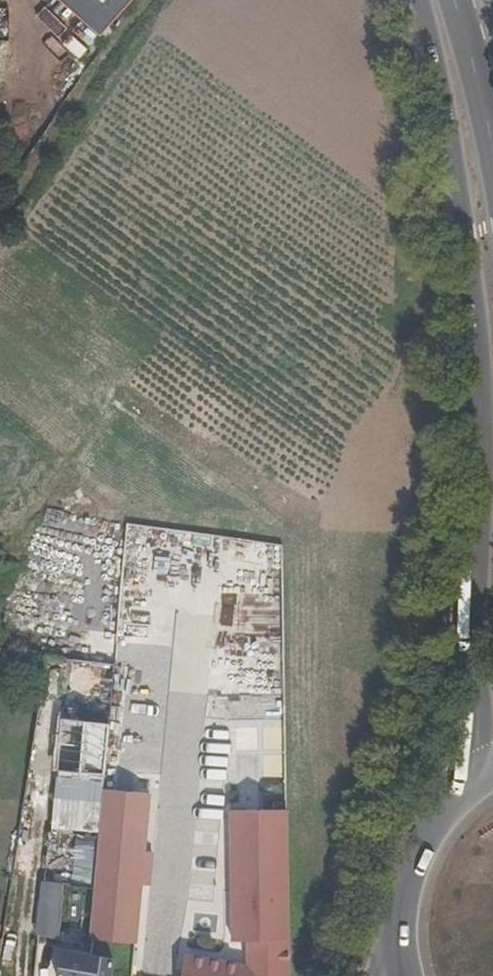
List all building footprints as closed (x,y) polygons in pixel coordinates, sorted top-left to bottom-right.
[(100,35),(132,0),(60,0),(100,35)] [(84,32),(51,76),(72,89),(103,45),(84,32)] [(261,608),(259,589),(232,592),(235,611),(261,608)] [(102,830),(94,941),(145,945),(156,792),(107,789),(108,773),(59,770),(55,826),(102,830)] [(294,809),(232,810),(233,944),(250,944),(250,958),(181,959),(181,975),(296,975),(294,809)] [(86,838),(82,887),(95,888),(99,838),(86,838)] [(42,882),(40,930),(65,931),(67,883),(42,882)] [(59,938),(39,935),(38,946),(58,949),(59,938)] [(113,958),(63,949),(58,975),(110,975),(113,958)]
